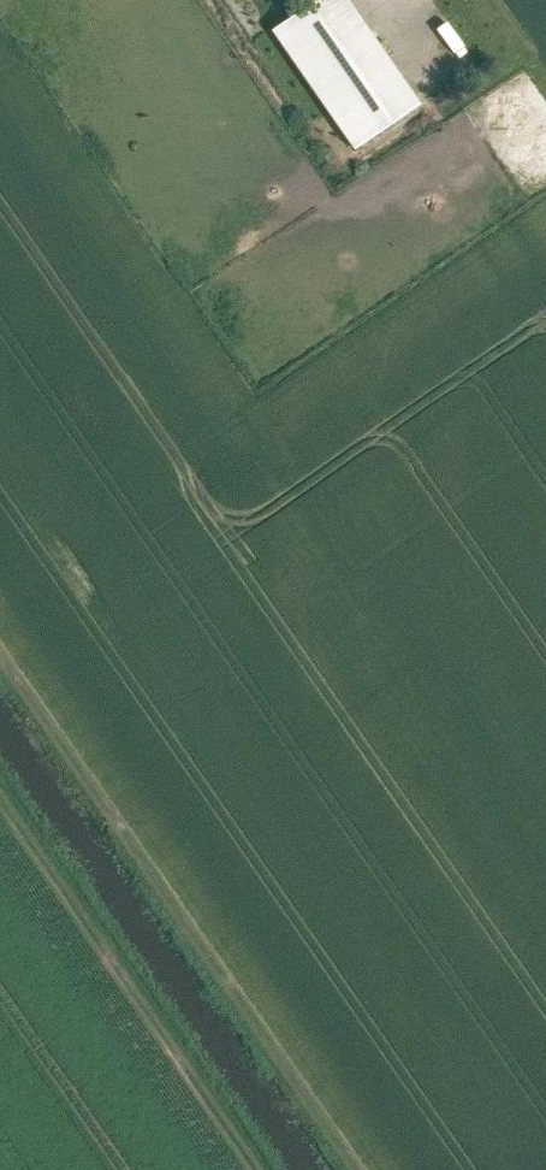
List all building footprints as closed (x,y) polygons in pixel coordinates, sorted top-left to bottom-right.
[(273,30),(355,149),(422,103),(351,0),(316,0),(273,30)]
